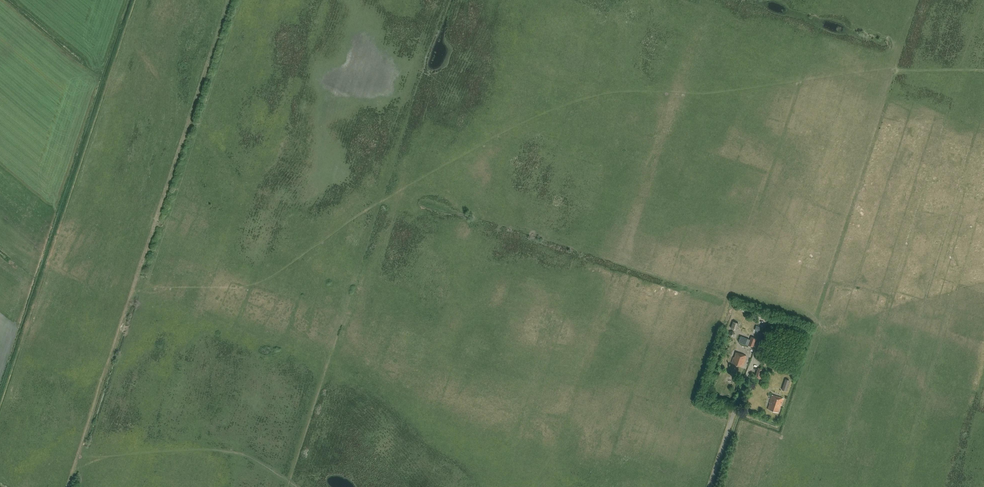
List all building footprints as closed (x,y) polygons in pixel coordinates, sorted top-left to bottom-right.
[(737,330),(739,323),(733,321),(731,328),(737,330)] [(739,342),(748,345),(750,339),(741,336),(739,342)] [(747,356),(736,352),(734,357),(733,357),(732,363),(741,366),(741,364),(744,365),(747,356)] [(762,378),(765,369),(759,367),(756,376),(762,378)] [(781,405),(784,398),(772,395),(769,403),(770,403),(768,409),(778,413),(781,405)]
